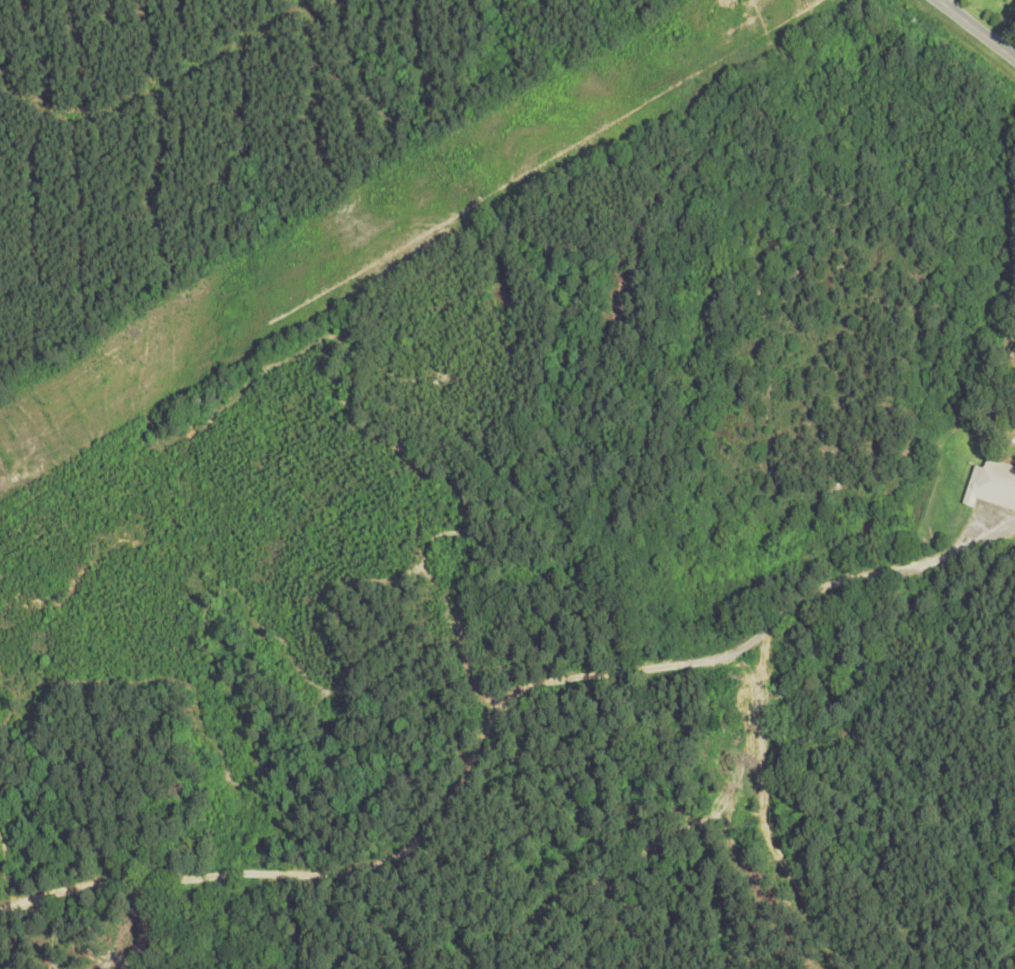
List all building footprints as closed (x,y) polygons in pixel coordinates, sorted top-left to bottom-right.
[(977,465),(965,504),(976,507),(979,499),(1014,510),(1014,466),(990,458),(987,468),(977,465)]
